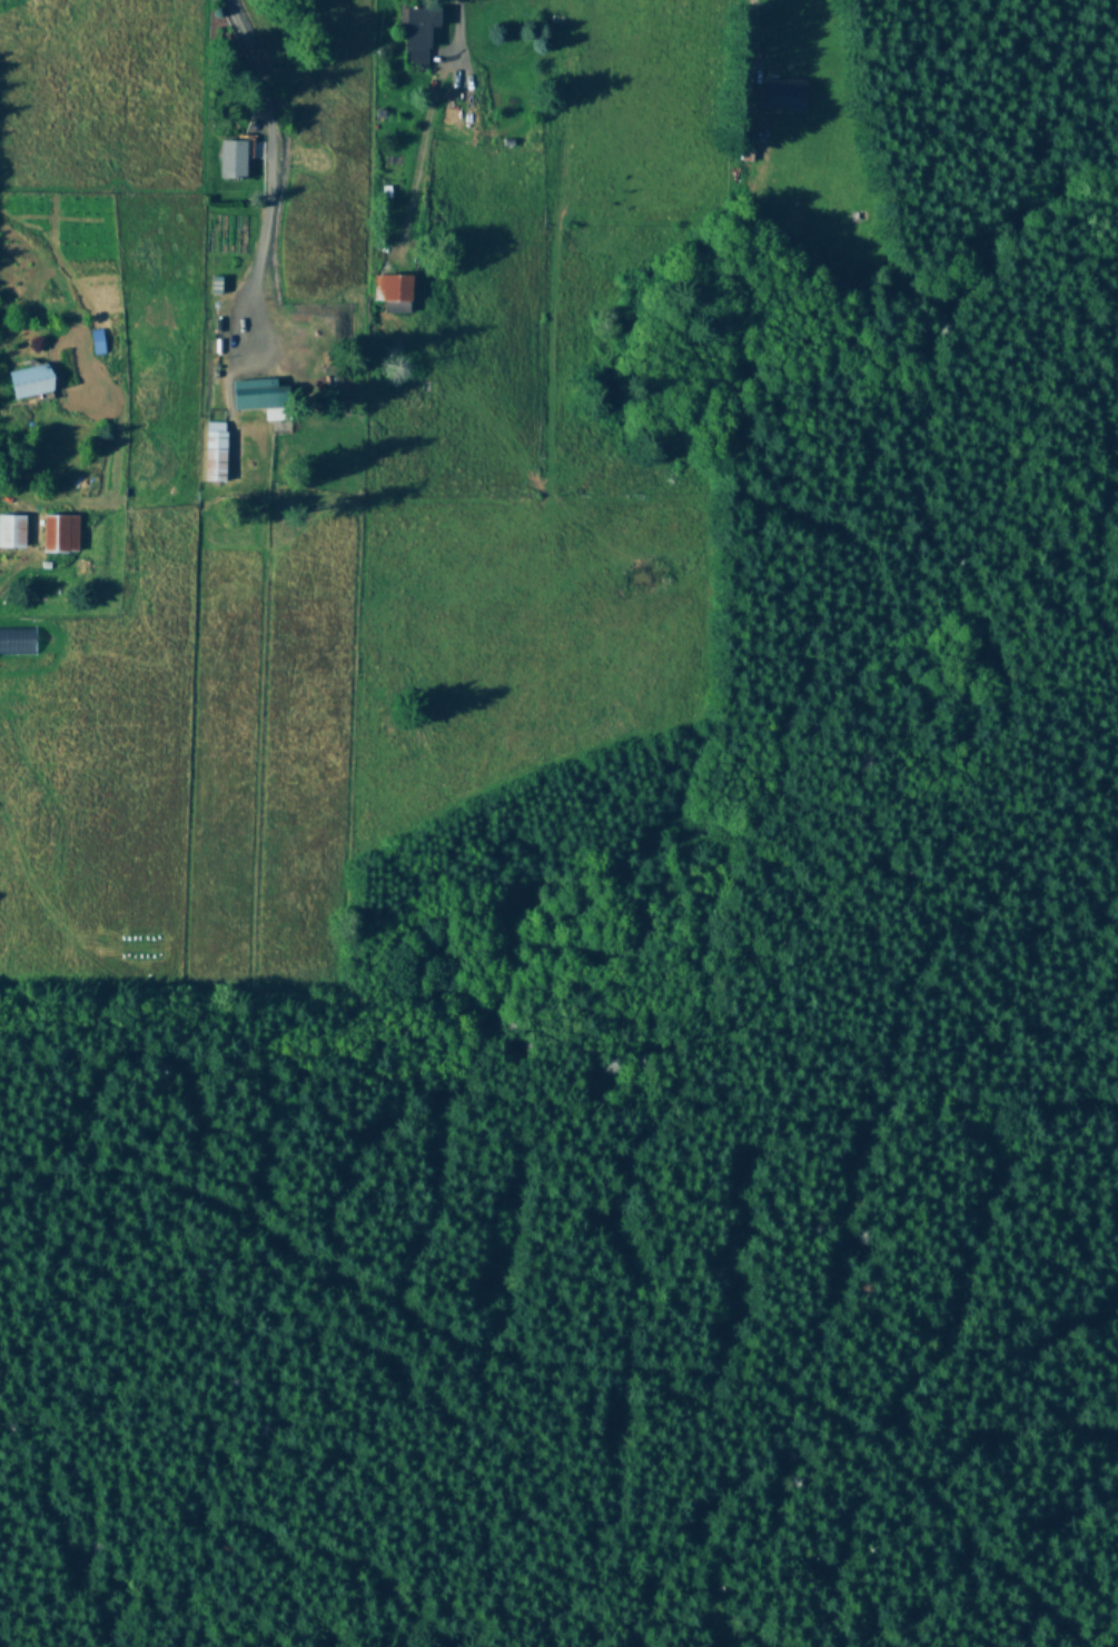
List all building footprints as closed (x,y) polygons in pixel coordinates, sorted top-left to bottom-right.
[(404,66),(429,67),(430,8),(400,8),(400,29),(405,29),(404,66)] [(806,112),(808,83),(766,80),(764,110),(806,112)] [(220,141),(220,180),(246,180),(246,141),(220,141)] [(383,276),(383,314),(412,314),(412,275),(383,276)] [(90,332),(95,356),(106,354),(101,330),(90,332)] [(9,372),(14,400),(54,392),(49,364),(9,372)] [(234,411),(265,410),(265,422),(290,421),(289,387),(279,387),(279,380),(233,381),(234,411)] [(226,424),(206,424),(205,484),(226,484),(226,424)] [(0,516),(0,550),(26,550),(26,516),(0,516)] [(43,554),(79,554),(79,516),(43,516),(43,554)]
